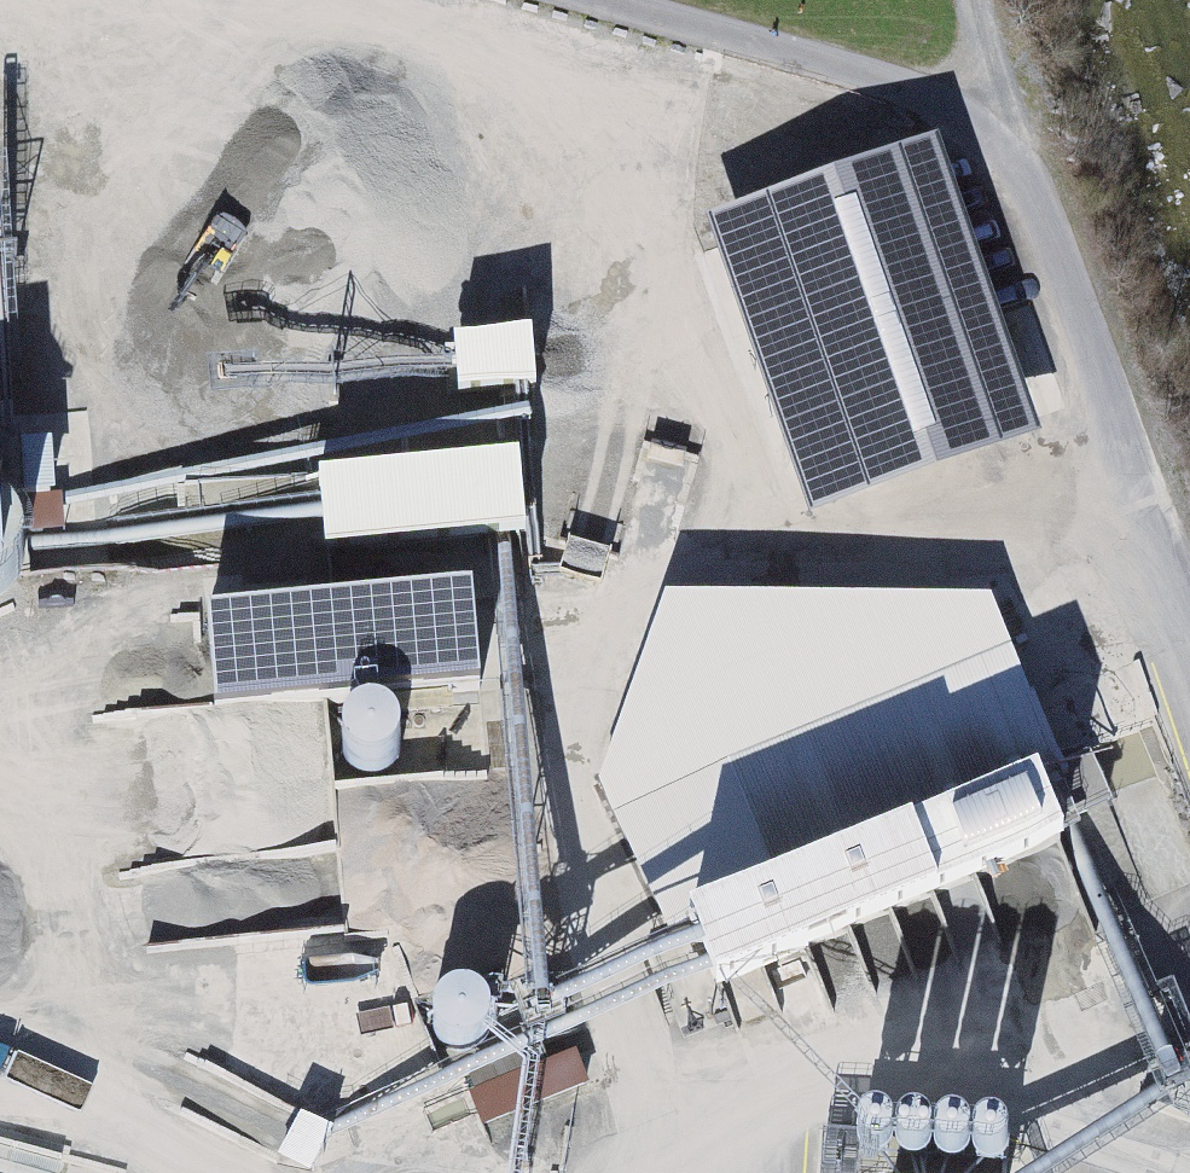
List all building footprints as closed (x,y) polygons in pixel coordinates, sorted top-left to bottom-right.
[(935,185),(744,249),(826,492),(1017,428),(935,185)] [(532,336),(453,343),(458,399),(501,395),(527,392),(537,391),(532,336)] [(560,577),(602,589),(610,555),(569,544),(563,566),(541,567),(527,392),(501,395),(508,466),(518,466),(522,544),(524,579),(560,577)] [(508,466),(319,482),(323,518),(324,533),(326,561),(494,547),(513,545),(522,544),(518,466),(508,466)] [(323,518),(19,543),(20,558),(324,533),(323,518)] [(5,593),(18,578),(20,558),(19,543),(14,528),(8,520),(0,521),(0,595),(5,593)] [(524,1045),(525,1056),(541,1050),(539,1016),(513,545),(494,547),(524,1045)] [(408,749),(485,746),(479,605),(214,616),(219,745),(359,739),(360,776),(408,774),(408,749)] [(666,617),(592,807),(659,966),(674,1003),(694,1043),(704,1039),(721,1032),(1063,884),(1044,840),(1064,832),(1078,826),(1116,810),(1102,778),(1063,795),(988,623),(666,617)] [(1064,832),(1152,1121),(1134,1134),(1080,1172),(1106,1172),(1151,1140),(1161,1133),(1178,1137),(1189,1133),(1189,1080),(1178,1075),(1161,1081),(1078,826),(1064,832)] [(538,1108),(585,1085),(574,1044),(674,1003),(659,966),(539,1016),(541,1050),(525,1056),(524,1078),(474,1098),(484,1125),(519,1113),(538,1108)] [(436,1014),(433,1024),(434,1034),(438,1043),(445,1050),(454,1055),(464,1056),(474,1053),(483,1048),(486,1043),(489,1038),(492,1028),(490,1018),(486,1009),(479,1002),(469,998),(459,998),(450,1000),(442,1006),(436,1014)] [(704,1039),(785,1118),(844,1172),(857,1172),(858,1163),(801,1110),(721,1032),(704,1039)] [(525,1056),(524,1045),(507,1052),(489,1038),(486,1043),(483,1048),(495,1057),(323,1127),(309,1122),(286,1169),(296,1172),(315,1172),(334,1137),(509,1068),(524,1078),(525,1056)] [(519,1113),(510,1172),(529,1172),(538,1108),(519,1113)] [(857,1172),(1006,1172),(1008,1142),(860,1132),(858,1163),(857,1172)]
